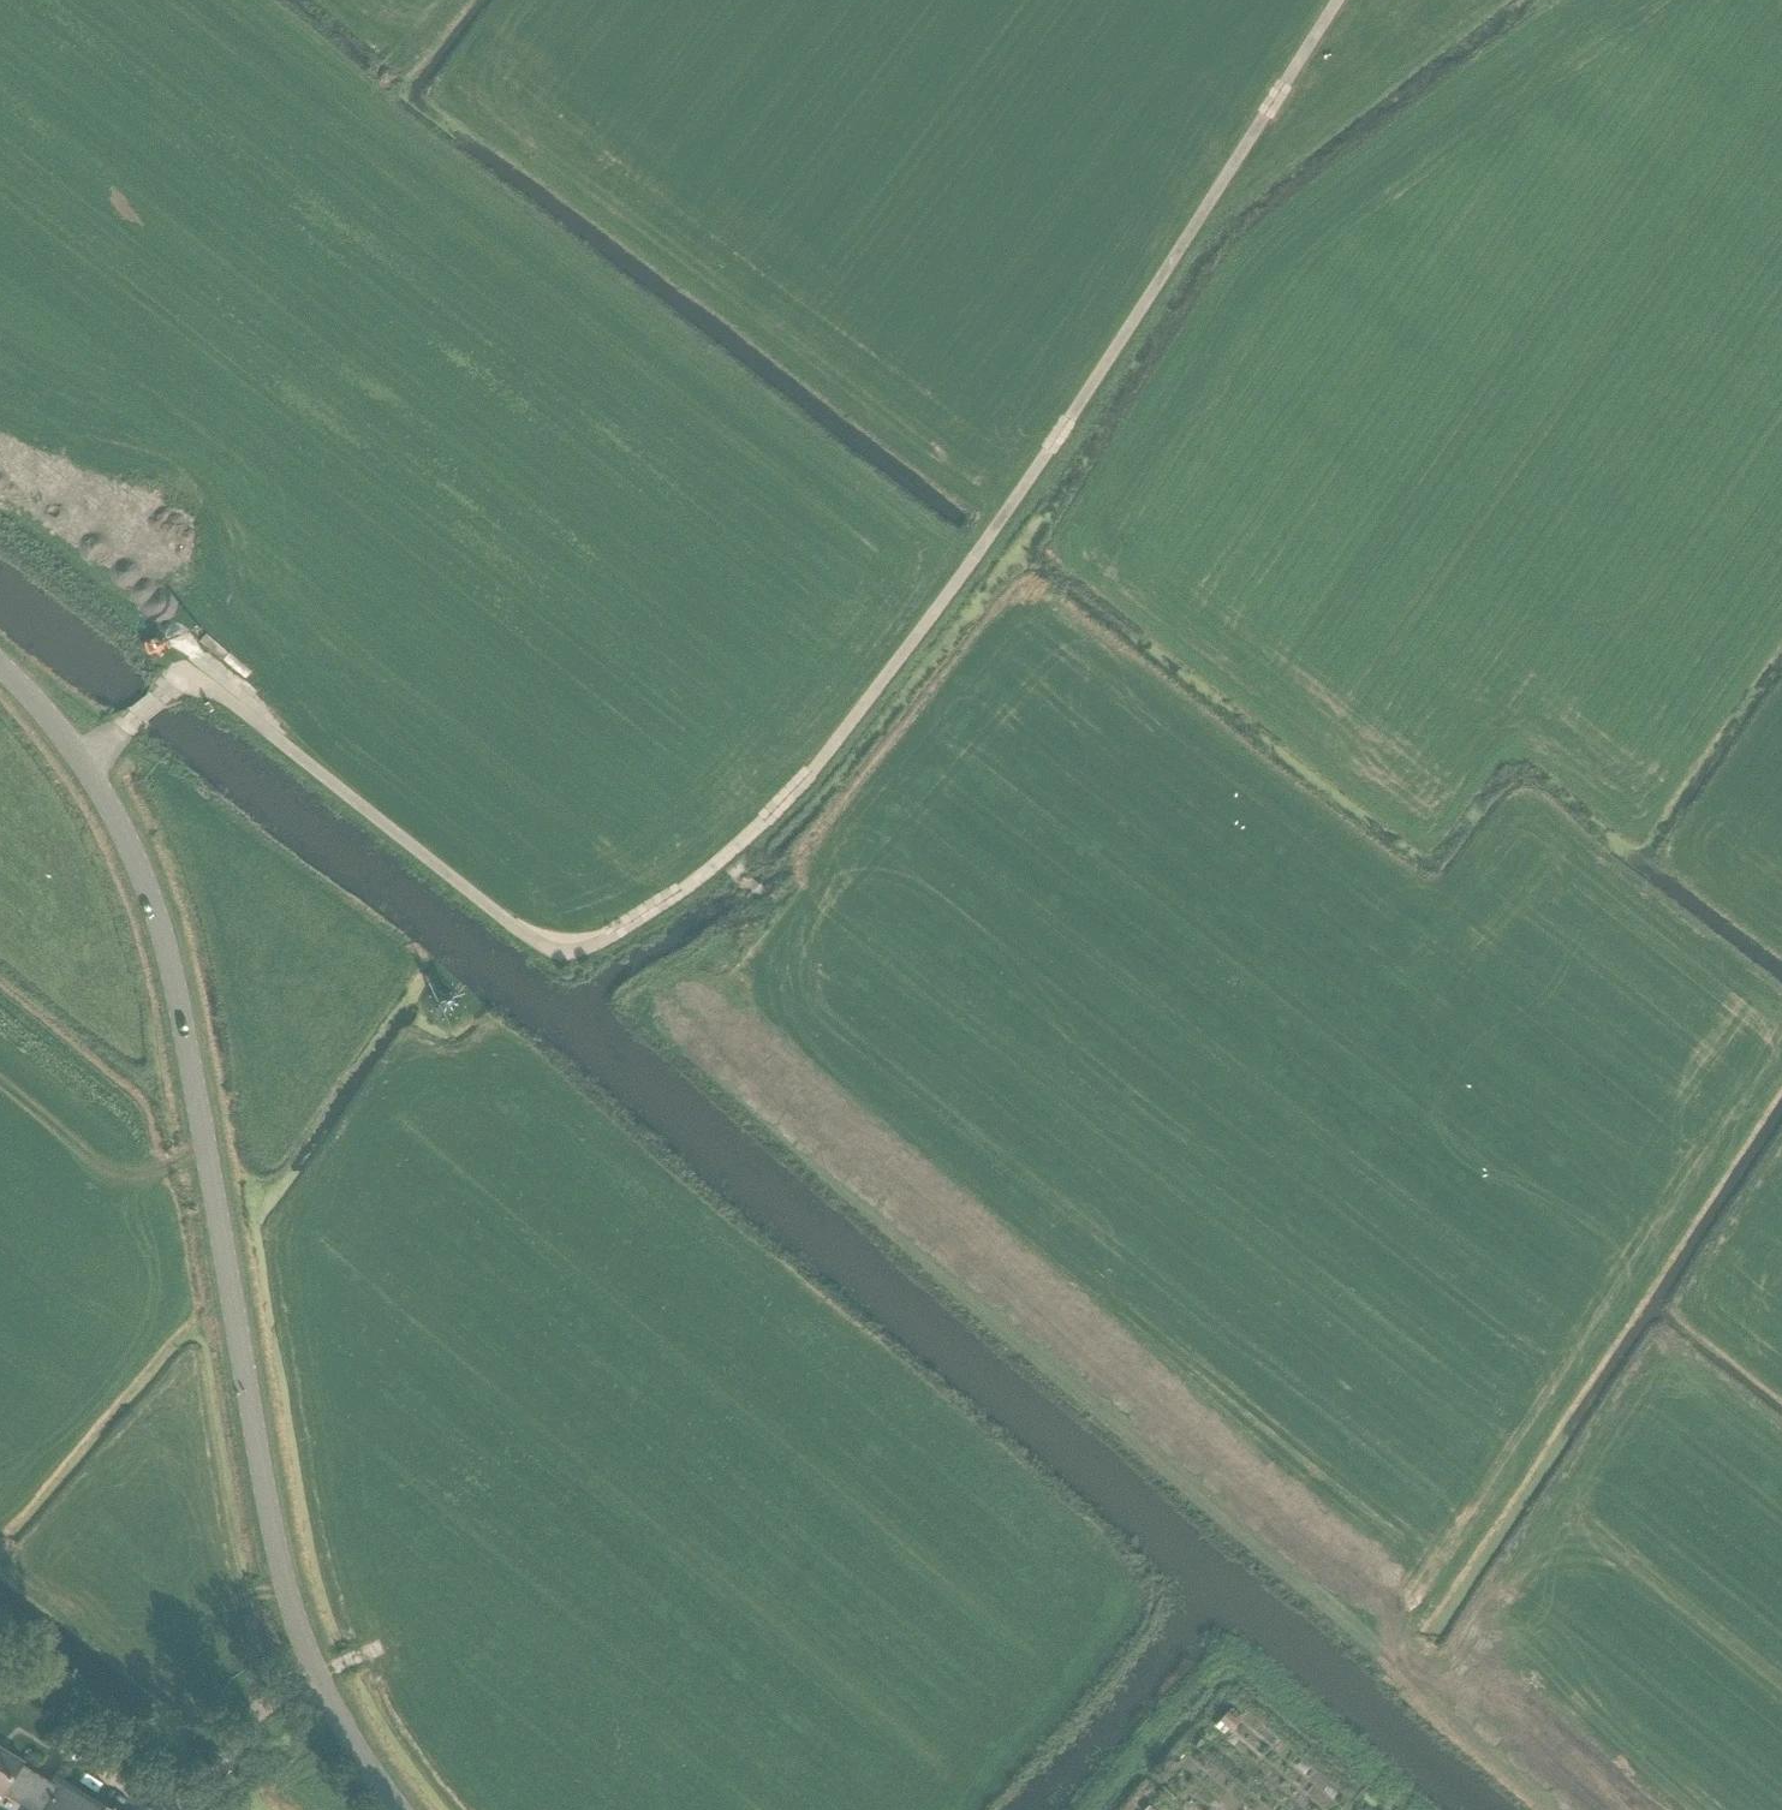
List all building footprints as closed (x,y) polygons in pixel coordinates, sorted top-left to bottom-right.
[(453,1010),(457,1005),(457,997),(451,993),(444,994),(439,999),(440,1007),(445,1011),(453,1010)] [(1227,1709),(1221,1717),(1232,1727),(1238,1719),(1227,1709)] [(55,1776),(51,1782),(22,1765),(24,1762),(0,1748),(0,1793),(3,1796),(5,1793),(32,1809),(110,1809),(55,1776)]
